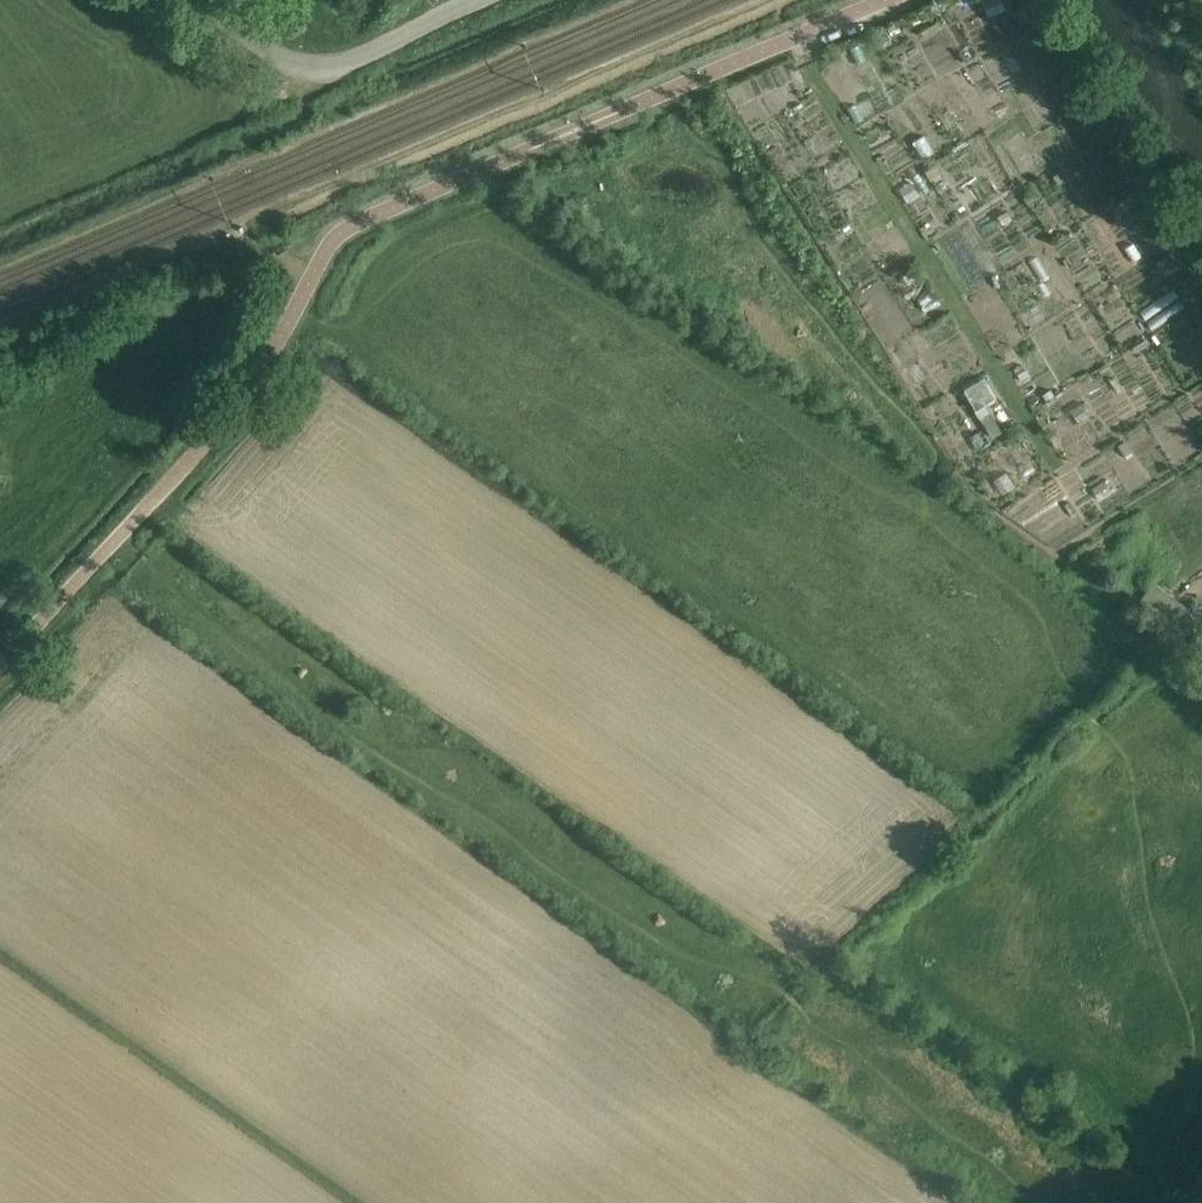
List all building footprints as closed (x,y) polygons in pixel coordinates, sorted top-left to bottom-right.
[(1177,634),(1189,642),(1197,632),(1184,623),(1177,634)]
